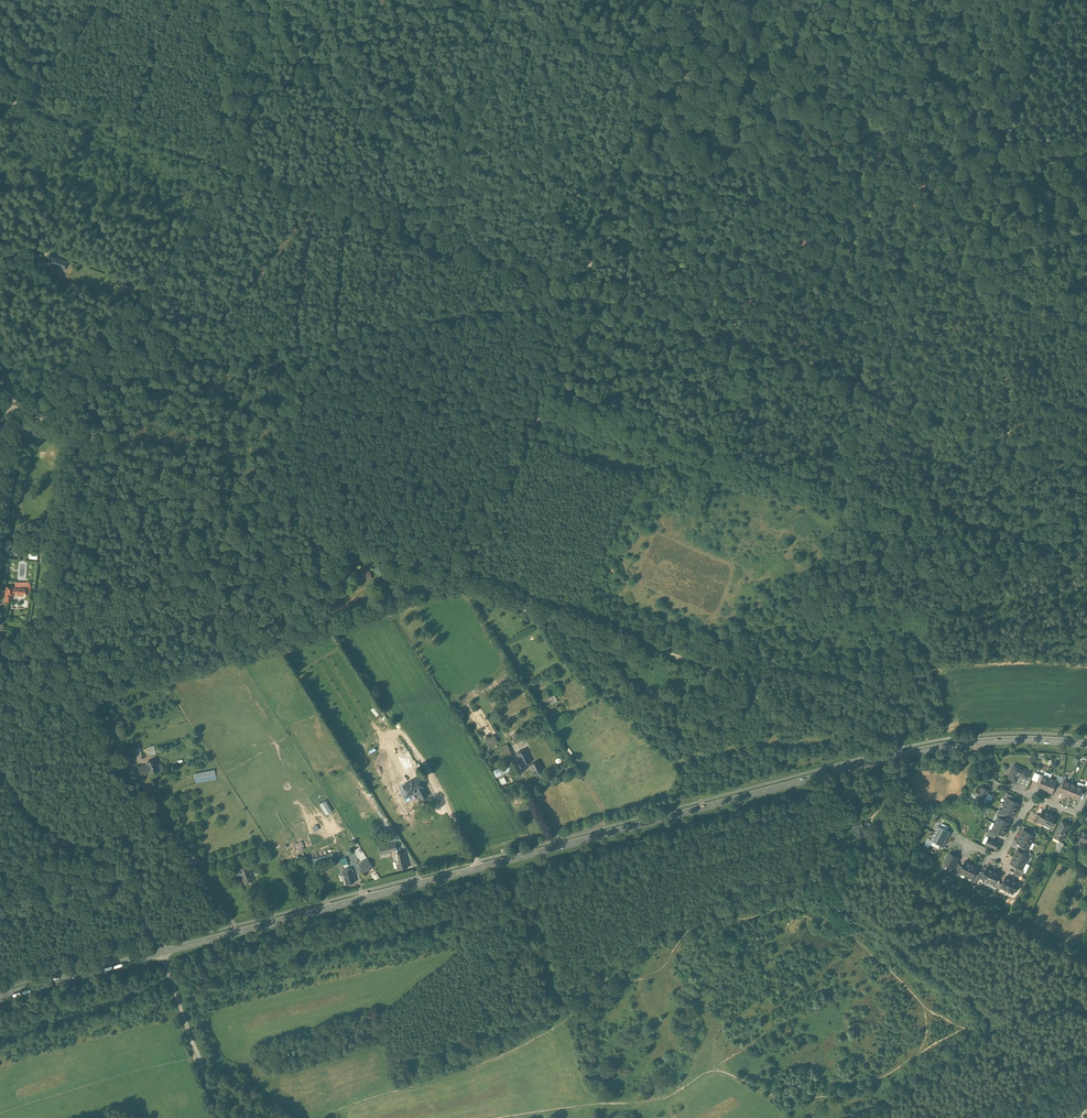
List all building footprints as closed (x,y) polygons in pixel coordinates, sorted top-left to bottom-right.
[(67,263),(55,258),(52,267),(57,269),(58,267),(61,268),(61,267),(65,268),(67,263)] [(130,283),(118,279),(116,284),(136,291),(138,286),(130,283)] [(27,587),(15,587),(15,585),(6,585),(6,602),(11,602),(12,595),(15,595),(22,595),(22,596),(27,596),(27,587)] [(552,693),(546,696),(551,703),(557,700),(552,693)] [(494,734),(486,738),(489,746),(498,742),(494,734)] [(154,745),(148,746),(151,754),(156,753),(154,745)] [(135,755),(142,754),(141,746),(134,747),(135,755)] [(513,756),(509,747),(502,750),(508,762),(512,760),(511,757),(513,756)] [(532,760),(526,747),(516,752),(523,765),(532,760)] [(158,764),(156,758),(147,761),(148,763),(150,771),(159,768),(158,764)] [(538,760),(530,763),(531,765),(530,766),(532,770),(533,769),(535,773),(543,769),(538,760)] [(415,762),(396,773),(399,780),(419,769),(415,762)] [(148,763),(139,766),(142,773),(150,771),(148,763)] [(508,763),(500,767),(493,770),(496,776),(511,769),(508,763)] [(1030,771),(1014,765),(1008,779),(1016,782),(1019,784),(1022,778),(1030,781),(1032,778),(1028,776),(1030,771)] [(215,769),(194,773),(196,782),(217,778),(215,769)] [(502,784),(507,781),(504,775),(499,778),(502,784)] [(1050,778),(1043,776),(1040,782),(1038,788),(1045,790),(1050,778)] [(1057,781),(1050,778),(1045,790),(1052,793),(1055,787),(1057,781)] [(410,780),(403,783),(406,788),(412,785),(410,780)] [(409,794),(424,786),(421,780),(412,785),(406,788),(409,794)] [(1065,781),(1065,780),(1063,785),(1060,791),(1064,793),(1063,794),(1066,795),(1071,783),(1065,781)] [(1084,784),(1078,782),(1077,785),(1072,797),(1075,799),(1076,797),(1079,798),(1079,797),(1081,792),(1083,788),(1084,784)] [(400,785),(406,796),(409,794),(406,788),(403,783),(400,785)] [(1071,783),(1066,795),(1069,796),(1070,795),(1072,796),(1072,797),(1077,785),(1072,783),(1071,783)] [(989,790),(981,786),(979,789),(977,788),(974,794),(977,795),(975,798),(983,802),(989,790)] [(441,805),(434,793),(425,798),(431,810),(432,810),(440,805),(441,805)] [(392,827),(373,796),(370,798),(389,828),(392,827)] [(1013,800),(1008,798),(1005,804),(1016,810),(1019,803),(1013,800)] [(326,799),(318,804),(325,815),(333,810),(326,799)] [(1016,810),(1005,804),(1002,811),(1007,813),(1013,816),(1016,810)] [(440,805),(432,810),(434,814),(439,811),(443,810),(440,805)] [(1050,813),(1043,810),(1040,816),(1038,821),(1044,824),(1050,813)] [(1056,816),(1050,813),(1044,824),(1050,827),(1051,827),(1053,822),(1056,816)] [(1009,823),(999,817),(995,824),(1006,829),(1009,823)] [(861,820),(847,823),(849,829),(854,828),(854,830),(855,830),(857,836),(863,834),(862,829),(863,828),(861,820)] [(1069,825),(1062,821),(1054,837),(1061,841),(1069,825)] [(1006,829),(995,824),(992,830),(997,832),(1003,835),(1006,829)] [(940,827),(938,826),(935,833),(947,839),(950,832),(947,831),(940,827)] [(1029,833),(1024,830),(1020,836),(1031,842),(1034,835),(1029,833)] [(1078,835),(1077,834),(1075,839),(1078,840),(1078,841),(1076,846),(1077,847),(1082,849),(1084,842),(1086,843),(1086,840),(1086,833),(1083,832),(1080,831),(1078,835)] [(947,839),(935,833),(931,840),(933,841),(940,845),(943,846),(947,839)] [(1031,842),(1020,836),(1017,843),(1023,846),(1028,848),(1031,842)] [(994,840),(989,837),(985,844),(996,850),(999,843),(994,840)] [(296,851),(305,848),(303,840),(294,843),(296,851)] [(1064,844),(1060,842),(1055,850),(1059,852),(1064,844)] [(395,843),(379,847),(381,854),(390,852),(397,850),(395,843)] [(366,857),(360,847),(358,848),(355,850),(361,860),(363,859),(363,858),(366,857)] [(408,867),(404,851),(398,853),(394,854),(396,861),(398,870),(408,867)] [(1023,854),(1017,851),(1014,857),(1025,863),(1028,856),(1023,854)] [(348,864),(346,857),(341,858),(340,853),(337,853),(338,859),(339,859),(341,865),(348,864)] [(958,857),(949,853),(944,863),(952,868),(953,868),(956,862),(958,857)] [(1025,863),(1014,857),(1011,864),(1017,867),(1022,869),(1025,863)] [(372,867),(368,859),(359,864),(364,872),(372,867)] [(971,864),(965,861),(962,867),(960,872),(966,875),(971,864)] [(956,862),(953,868),(952,868),(951,870),(955,872),(955,873),(959,865),(959,864),(956,862)] [(978,868),(971,864),(966,875),(972,878),(975,873),(978,868)] [(253,880),(248,865),(239,869),(235,870),(237,876),(241,875),(244,883),(253,880)] [(993,870),(987,867),(984,873),(981,878),(988,881),(993,870)] [(352,868),(342,871),(346,884),(356,882),(352,868)] [(1000,873),(993,870),(988,881),(994,884),(997,879),(1000,873)] [(1019,883),(1006,877),(1002,884),(1001,887),(1014,893),(1016,889),(1017,890),(1018,889),(1019,887),(1019,886),(1018,885),(1019,883)]
